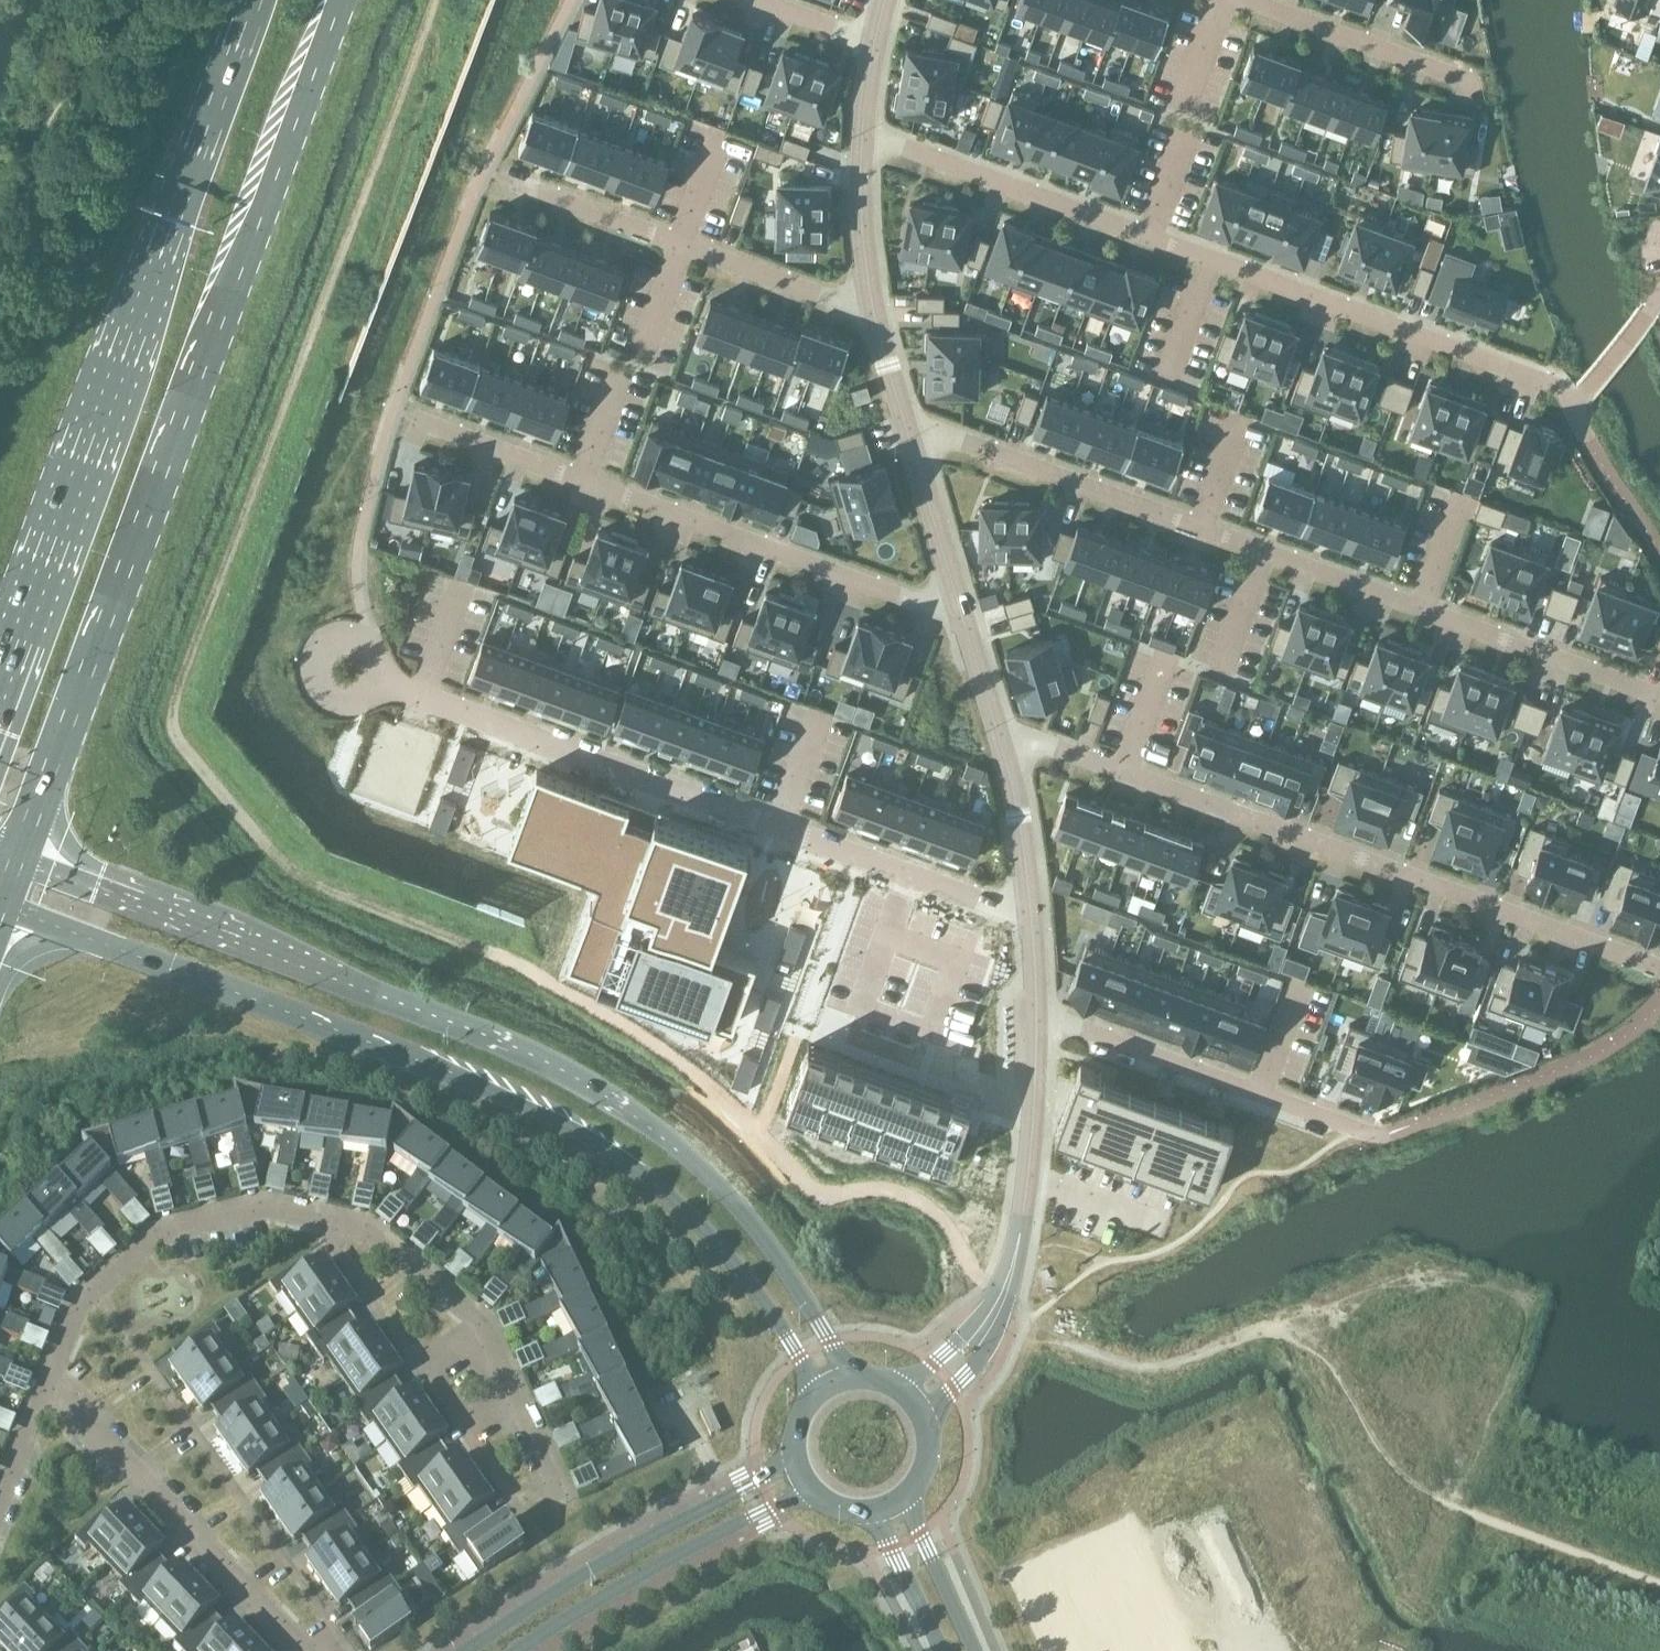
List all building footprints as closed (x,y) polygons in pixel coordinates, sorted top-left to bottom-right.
[(577,34),(590,38),(589,42),(614,50),(629,0),(601,0),(598,12),(585,8),(577,34)] [(614,50),(639,58),(640,53),(653,57),(661,31),(648,27),(655,4),(647,2),(647,0),(629,0),(614,50)] [(1005,9),(1008,0),(992,0),(990,3),(1005,9)] [(1017,7),(1041,16),(1047,0),(1020,0),(1017,7)] [(1041,16),(1063,24),(1072,0),(1047,0),(1041,16)] [(1063,24),(1085,32),(1092,14),(1097,0),(1072,0),(1063,24)] [(1085,32),(1109,41),(1111,35),(1110,34),(1120,3),(1111,0),(1097,0),(1092,14),(1085,32)] [(1110,34),(1111,35),(1133,42),(1139,24),(1146,6),(1143,5),(1143,4),(1142,4),(1137,3),(1138,2),(1137,2),(1130,0),(1121,0),(1120,3),(1110,34)] [(1412,9),(1406,26),(1439,38),(1440,36),(1455,41),(1466,11),(1451,6),(1453,0),(1388,0),(1412,9)] [(1611,7),(1656,23),(1659,12),(1659,0),(1614,0),(1611,7)] [(1139,24),(1133,42),(1156,51),(1159,44),(1159,43),(1166,22),(1167,23),(1167,22),(1169,14),(1155,9),(1155,8),(1154,9),(1150,7),(1149,6),(1149,7),(1146,6),(1139,24)] [(931,11),(927,24),(953,33),(958,20),(931,11)] [(671,36),(661,62),(675,67),(678,59),(701,67),(702,68),(718,24),(717,23),(717,22),(693,14),(688,29),(687,29),(687,30),(688,31),(686,35),(685,35),(685,36),(684,41),(671,36)] [(701,67),(698,76),(736,90),(746,64),(733,59),(735,54),(735,55),(736,53),(735,53),(737,49),(738,48),(737,47),(743,33),(718,24),(702,68),(701,67)] [(952,33),(947,46),(973,56),(978,43),(952,33)] [(999,41),(996,49),(1008,54),(1011,46),(999,41)] [(1243,75),(1241,82),(1264,91),(1278,54),(1275,53),(1275,52),(1274,52),(1269,51),(1269,50),(1268,50),(1254,45),(1252,53),(1251,52),(1251,53),(1244,74),(1243,74),(1243,75)] [(951,86),(951,85),(956,58),(943,55),(944,51),(924,47),(923,52),(905,49),(903,64),(907,64),(905,78),(951,86)] [(1041,53),(1028,48),(1025,57),(1038,61),(1041,53)] [(784,52),(765,104),(792,114),(813,58),(796,51),(795,56),(784,52)] [(570,56),(559,53),(553,64),(566,69),(570,56)] [(1278,54),(1264,91),(1285,99),(1286,99),(1298,68),(1299,69),(1301,62),(1287,57),(1286,56),(1286,57),(1282,55),(1281,54),(1281,55),(1278,54)] [(813,58),(792,114),(820,124),(839,72),(828,68),(829,64),(813,58)] [(1061,61),(1058,69),(1071,73),(1074,65),(1061,61)] [(750,64),(741,90),(754,95),(763,69),(750,64)] [(1074,65),(1071,73),(1083,78),(1086,69),(1074,65)] [(1037,68),(1034,76),(1046,81),(1049,73),(1037,68)] [(1285,99),(1283,105),(1307,113),(1320,76),(1312,73),(1311,73),(1299,69),(1298,68),(1286,99),(1285,99)] [(1049,73),(1046,81),(1059,85),(1062,77),(1049,73)] [(558,75),(555,83),(568,88),(571,79),(558,75)] [(1320,76),(1307,113),(1329,121),(1343,85),(1329,80),(1330,79),(1329,79),(1329,80),(1320,76)] [(1106,77),(1103,85),(1115,89),(1118,81),(1106,77)] [(954,117),(960,87),(951,85),(951,86),(905,78),(902,92),(898,91),(895,106),(954,117)] [(571,79),(568,88),(580,92),(583,84),(571,79)] [(1118,81),(1115,89),(1128,94),(1131,86),(1118,81)] [(1343,85),(1329,121),(1351,130),(1365,93),(1356,90),(1357,89),(1356,89),(1343,85)] [(1087,86),(1084,95),(1096,99),(1099,91),(1087,86)] [(603,91),(600,99),(612,104),(615,96),(603,91)] [(994,143),(1020,152),(1036,108),(1037,109),(1040,101),(1013,91),(994,143)] [(1099,91),(1096,99),(1108,104),(1112,95),(1099,91)] [(1365,93),(1351,130),(1375,138),(1388,101),(1374,96),(1374,95),(1373,96),(1365,93)] [(615,96),(612,104),(625,108),(628,100),(615,96)] [(991,96),(981,122),(994,127),(1004,101),(991,96)] [(648,107),(645,116),(657,120),(660,112),(648,107)] [(1142,107),(1139,115),(1152,120),(1155,111),(1142,107)] [(1061,118),(1037,109),(1036,108),(1020,152),(1045,161),(1061,118)] [(1395,132),(1390,159),(1403,162),(1402,166),(1432,171),(1433,167),(1432,166),(1441,112),(1443,112),(1443,111),(1423,108),(1422,113),(1412,111),(1408,134),(1395,132)] [(533,111),(520,148),(543,156),(556,119),(533,111)] [(660,112),(657,120),(670,125),(673,117),(660,112)] [(1441,112),(1432,166),(1433,167),(1437,167),(1474,174),(1479,146),(1465,144),(1470,116),(1451,112),(1451,113),(1447,113),(1443,112),(1441,112)] [(1070,170),(1086,127),(1061,118),(1045,161),(1070,170)] [(556,119),(543,156),(565,164),(579,127),(556,119)] [(1238,125),(1235,133),(1247,138),(1250,129),(1238,125)] [(579,127),(565,164),(588,172),(601,136),(579,127)] [(1110,135),(1086,127),(1070,170),(1095,180),(1111,136),(1110,135)] [(1095,180),(1121,189),(1140,137),(1113,127),(1110,135),(1111,136),(1095,180)] [(1250,129),(1247,138),(1259,142),(1262,134),(1250,129)] [(601,136),(588,172),(610,181),(623,144),(601,136)] [(785,136),(780,149),(786,151),(806,158),(811,145),(785,136)] [(1647,182),(1659,187),(1659,136),(1655,149),(1658,150),(1647,182)] [(759,141),(755,155),(781,164),(786,151),(780,149),(759,141)] [(1282,141),(1279,150),(1292,154),(1295,146),(1282,141)] [(623,144),(610,181),(632,189),(646,152),(623,144)] [(1246,144),(1243,153),(1255,157),(1258,149),(1246,144)] [(1295,146),(1292,154),(1304,159),(1307,150),(1295,146)] [(1258,149),(1255,157),(1268,162),(1271,154),(1258,149)] [(646,152),(632,189),(656,197),(669,161),(646,152)] [(1327,158),(1324,166),(1336,170),(1339,162),(1327,158)] [(1296,163),(1292,171),(1305,176),(1308,167),(1296,163)] [(1308,167),(1305,176),(1317,180),(1320,172),(1308,167)] [(1355,172),(1352,180),(1364,184),(1367,176),(1355,172)] [(1202,223),(1228,233),(1244,189),(1218,180),(1202,223)] [(780,183),(780,212),(826,214),(827,200),(831,200),(832,185),(780,183)] [(1267,198),(1244,189),(1228,233),(1252,242),(1268,198),(1267,198)] [(1270,189),(1267,198),(1268,198),(1252,242),(1277,251),(1293,207),(1294,208),(1297,199),(1270,189)] [(740,194),(731,220),(744,225),(753,199),(740,194)] [(932,259),(941,204),(924,201),(923,206),(912,204),(903,254),(930,259),(932,259)] [(959,207),(941,204),(932,259),(930,259),(930,263),(959,268),(969,214),(958,212),(959,207)] [(1319,217),(1294,208),(1293,207),(1277,251),(1303,261),(1319,217)] [(491,212),(477,249),(501,258),(514,221),(491,212)] [(780,212),(779,242),(830,243),(830,228),(826,228),(826,214),(780,212)] [(1385,230),(1388,222),(1360,212),(1353,232),(1348,230),(1340,251),(1345,253),(1339,269),(1366,279),(1384,230),(1385,230)] [(514,221),(501,258),(522,265),(523,266),(535,235),(538,229),(514,221)] [(1005,222),(989,265),(1013,274),(1014,275),(1030,231),(1005,222)] [(1321,228),(1311,254),(1324,259),(1334,233),(1321,228)] [(1384,230),(1366,279),(1394,289),(1400,273),(1405,274),(1412,253),(1407,252),(1412,240),(1385,230),(1384,230)] [(1039,284),(1055,240),(1030,231),(1014,275),(1013,274),(1010,283),(1037,293),(1040,284),(1039,284)] [(522,265),(520,272),(543,280),(557,243),(535,235),(523,266),(522,265)] [(977,236),(967,262),(980,267),(990,241),(977,236)] [(1064,293),(1080,249),(1055,240),(1039,284),(1040,284),(1064,293)] [(557,243),(543,280),(566,288),(579,251),(557,243)] [(1105,258),(1080,249),(1064,293),(1088,302),(1089,302),(1105,258)] [(579,251),(566,288),(588,297),(601,260),(579,251)] [(1447,252),(1433,289),(1449,295),(1445,304),(1444,307),(1494,326),(1497,318),(1500,319),(1507,301),(1503,300),(1506,292),(1468,278),(1474,262),(1447,252)] [(1111,320),(1130,267),(1105,258),(1089,302),(1088,302),(1085,310),(1111,320)] [(601,260),(588,297),(611,305),(625,268),(601,260)] [(1421,265),(1411,291),(1425,296),(1434,269),(1421,265)] [(1156,277),(1130,267),(1111,320),(1137,329),(1156,277)] [(917,295),(917,309),(932,309),(944,310),(945,296),(917,295)] [(473,296),(470,304),(482,309),(485,301),(473,296)] [(711,300),(698,337),(721,345),(734,308),(711,300)] [(485,301),(482,309),(495,313),(498,305),(485,301)] [(461,308),(458,316),(471,321),(474,313),(461,308)] [(734,308),(721,345),(743,353),(757,316),(734,308)] [(932,309),(932,324),(960,324),(960,310),(944,310),(932,309)] [(988,309),(985,318),(997,322),(1000,314),(988,309)] [(1273,317),(1257,311),(1255,316),(1247,313),(1238,335),(1226,331),(1216,357),(1229,361),(1227,366),(1253,375),(1256,367),(1255,366),(1273,317)] [(517,312),(514,321),(527,325),(530,317),(517,312)] [(474,313),(471,321),(483,325),(486,317),(474,313)] [(1000,314),(997,322),(1009,327),(1013,318),(1000,314)] [(757,316),(743,353),(766,362),(779,325),(757,316)] [(530,317),(527,325),(539,330),(542,322),(530,317)] [(1290,323),(1273,317),(1255,366),(1256,367),(1279,375),(1277,379),(1291,384),(1301,358),(1288,353),(1296,331),(1288,328),(1290,323)] [(1039,324),(1036,333),(1048,337),(1051,329),(1039,324)] [(506,325),(503,333),(515,337),(518,329),(506,325)] [(779,325),(766,362),(789,370),(791,364),(790,363),(802,333),(801,332),(779,325)] [(802,333),(790,363),(791,364),(813,372),(826,335),(803,326),(801,332),(802,333)] [(518,329),(515,337),(528,342),(531,334),(518,329)] [(562,329),(559,337),(571,341),(574,333),(562,329)] [(1051,329),(1048,337),(1060,342),(1063,333),(1051,329)] [(986,362),(987,334),(927,331),(927,347),(931,347),(931,361),(986,362)] [(574,333),(571,341),(584,346),(587,338),(574,333)] [(826,335),(813,372),(836,380),(850,343),(826,335)] [(551,341),(548,349),(560,354),(563,345),(551,341)] [(1088,342),(1085,351),(1098,355),(1101,347),(1088,342)] [(563,345),(560,354),(573,358),(576,350),(563,345)] [(435,347),(421,384),(445,393),(458,356),(435,347)] [(1101,347),(1098,355),(1110,360),(1113,352),(1101,347)] [(1352,354),(1333,347),(1331,352),(1324,349),(1316,371),(1304,366),(1291,401),(1329,415),(1330,410),(1351,354),(1352,354)] [(1071,362),(1084,367),(1087,359),(1074,354),(1071,362)] [(1351,354),(1330,410),(1358,420),(1378,364),(1352,354),(1351,354)] [(480,365),(458,357),(445,394),(467,402),(480,365)] [(1096,371),(1099,363),(1087,359),(1084,367),(1096,371)] [(925,390),(985,392),(986,362),(931,361),(931,374),(926,374),(925,390)] [(503,373),(480,365),(467,402),(489,410),(503,373)] [(1120,371),(1117,379),(1130,384),(1133,376),(1120,371)] [(525,382),(503,373),(489,410),(512,418),(525,382)] [(1142,388),(1145,380),(1133,376),(1130,384),(1142,388)] [(1401,381),(1388,376),(1379,402),(1392,407),(1401,381)] [(695,377),(692,385),(705,390),(708,382),(695,377)] [(1401,381),(1392,407),(1405,412),(1414,386),(1401,381)] [(548,389),(525,382),(512,418),(534,426),(548,389)] [(708,382),(705,390),(717,395),(720,386),(708,382)] [(1458,392),(1430,382),(1413,431),(1440,441),(1458,392)] [(853,390),(856,402),(871,398),(867,385),(853,390)] [(1163,387),(1161,395),(1173,400),(1176,391),(1163,387)] [(571,398),(548,389),(534,426),(557,435),(571,398)] [(682,389),(677,401),(686,404),(690,392),(682,389)] [(1185,404),(1188,396),(1176,391),(1173,400),(1185,404)] [(690,392),(686,404),(694,407),(698,395),(690,392)] [(1026,392),(1016,418),(1029,423),(1039,397),(1026,392)] [(1034,430),(1058,438),(1071,401),(1048,393),(1034,430)] [(1458,393),(1440,441),(1467,451),(1485,402),(1465,395),(1464,396),(1458,393)] [(740,394),(737,402),(749,406),(752,398),(740,394)] [(752,398),(749,406),(762,411),(765,403),(752,398)] [(1094,410),(1071,401),(1058,438),(1080,446),(1094,410)] [(727,405),(722,417),(730,420),(735,408),(727,405)] [(735,408),(730,420),(739,423),(743,411),(735,408)] [(785,410),(782,418),(794,423),(797,414),(785,410)] [(1080,446),(1102,455),(1116,418),(1094,410),(1080,446)] [(797,414),(794,423),(806,427),(809,419),(797,414)] [(1495,415),(1486,441),(1499,446),(1508,420),(1495,415)] [(1138,426),(1116,418),(1102,455),(1125,463),(1138,426)] [(636,468),(659,476),(677,428),(653,419),(636,468)] [(771,422),(767,434),(775,437),(779,425),(771,422)] [(1524,431),(1511,426),(1499,457),(1513,462),(1511,466),(1542,477),(1549,458),(1557,461),(1564,442),(1556,439),(1559,432),(1539,424),(1538,426),(1527,423),(1524,431)] [(779,425),(775,437),(783,440),(788,428),(779,425)] [(1138,426),(1125,463),(1147,471),(1161,434),(1138,426)] [(660,476),(682,484),(699,436),(677,428),(659,476),(660,476)] [(862,428),(837,435),(841,449),(866,441),(862,428)] [(1147,471),(1171,480),(1184,443),(1161,434),(1147,471)] [(682,484),(704,492),(721,444),(699,436),(682,484)] [(1294,438),(1291,446),(1304,451),(1307,443),(1294,438)] [(1307,443),(1304,451),(1316,455),(1319,447),(1307,443)] [(726,500),(726,501),(744,453),(721,444),(704,492),(726,500)] [(763,471),(767,461),(744,453),(726,501),(739,505),(749,508),(763,471)] [(1340,455),(1337,463),(1349,467),(1352,459),(1340,455)] [(1352,459),(1349,467),(1361,472),(1364,464),(1352,459)] [(829,479),(837,506),(894,489),(890,475),(889,475),(885,462),(829,479)] [(389,518),(429,527),(443,470),(429,467),(416,464),(408,495),(395,492),(389,518)] [(456,473),(443,470),(429,527),(469,537),(475,511),(462,508),(470,476),(456,473)] [(749,508),(772,517),(786,480),(763,471),(749,508)] [(1384,471),(1381,479),(1394,484),(1397,476),(1384,471)] [(1269,473),(1256,511),(1279,519),(1293,482),(1269,473)] [(1397,476),(1394,484),(1406,488),(1409,480),(1397,476)] [(1279,519),(1301,527),(1315,490),(1293,482),(1279,519)] [(805,491),(791,486),(782,511),(795,516),(805,491)] [(899,523),(897,517),(901,515),(897,502),(898,502),(894,489),(837,506),(845,532),(881,521),(883,528),(899,523)] [(1337,499),(1315,490),(1301,527),(1324,536),(1337,499)] [(524,551),(540,506),(516,497),(505,527),(492,523),(483,548),(496,552),(500,542),(523,550),(524,551)] [(1324,536),(1346,544),(1360,507),(1337,499),(1324,536)] [(1474,517),(1500,526),(1507,509),(1481,499),(1474,517)] [(982,560),(1011,561),(1012,501),(995,501),(995,505),(983,505),(982,560)] [(1012,501),(1011,561),(1040,562),(1042,507),(1030,506),(1030,502),(1012,501)] [(519,561),(558,575),(567,550),(554,545),(565,515),(540,506),(524,551),(523,550),(519,561)] [(1382,515),(1360,507),(1346,544),(1368,552),(1382,515)] [(1368,552),(1392,561),(1405,524),(1382,515),(1368,552)] [(1065,560),(1065,562),(1088,571),(1101,534),(1078,525),(1075,534),(1065,560)] [(1065,560),(1075,534),(1061,529),(1052,555),(1065,560)] [(566,581),(603,595),(625,535),(613,530),(611,535),(599,531),(588,561),(575,556),(566,581)] [(1088,571),(1110,579),(1124,542),(1101,534),(1088,571)] [(625,535),(603,595),(641,609),(650,584),(637,579),(648,549),(636,545),(638,540),(625,535)] [(1146,550),(1124,542),(1110,579),(1133,587),(1146,550)] [(1500,600),(1501,601),(1519,552),(1518,551),(1492,542),(1474,591),(1492,597),(1493,597),(1501,599),(1500,600)] [(1520,607),(1521,602),(1531,606),(1550,553),(1521,543),(1518,551),(1519,552),(1501,601),(1520,607)] [(1133,587),(1155,595),(1168,559),(1146,550),(1133,587)] [(1191,567),(1168,559),(1155,595),(1177,604),(1191,567)] [(687,626),(708,571),(683,562),(672,592),(659,587),(650,612),(687,626)] [(1177,604),(1201,612),(1214,575),(1191,567),(1177,604)] [(687,626),(725,639),(734,615),(721,610),(732,580),(708,571),(687,626)] [(1628,591),(1629,587),(1601,577),(1582,630),(1591,633),(1589,638),(1607,644),(1627,591),(1628,591)] [(1553,585),(1544,611),(1557,616),(1566,590),(1553,585)] [(1566,590),(1557,616),(1570,621),(1579,595),(1566,590)] [(1627,591),(1607,644),(1608,645),(1609,644),(1617,647),(1616,647),(1635,654),(1654,601),(1628,591),(1627,591)] [(771,656),(793,596),(781,592),(779,597),(767,592),(756,622),(743,618),(734,643),(771,656)] [(1030,594),(1004,602),(1008,615),(1033,608),(1035,608),(1030,594)] [(771,656),(809,670),(818,645),(805,641),(816,611),(804,606),(806,601),(793,596),(771,656)] [(510,602),(507,610),(519,615),(522,607),(510,602)] [(1063,602),(1060,610),(1072,614),(1075,606),(1063,602)] [(1327,609),(1310,603),(1309,608),(1300,605),(1292,627),(1280,623),(1270,649),(1283,653),(1281,657),(1306,667),(1327,609)] [(520,615),(532,619),(535,611),(523,606),(520,615)] [(1075,606),(1072,614),(1085,619),(1087,611),(1075,606)] [(1033,608),(1008,615),(1012,629),(1037,621),(1033,608)] [(1344,616),(1327,609),(1306,667),(1331,676),(1332,672),(1345,676),(1355,650),(1342,645),(1350,624),(1342,621),(1344,616)] [(1107,618),(1105,626),(1117,631),(1120,623),(1107,618)] [(555,619),(552,627),(564,631),(567,623),(555,619)] [(843,664),(868,673),(869,674),(886,629),(872,624),(859,620),(848,650),(836,645),(827,670),(840,675),(843,664)] [(567,623),(564,631),(577,636),(580,628),(567,623)] [(1120,623),(1117,631),(1129,635),(1132,627),(1120,623)] [(864,684),(904,698),(913,674),(900,669),(911,639),(898,634),(899,634),(886,629),(869,674),(868,673),(864,684)] [(1152,634),(1149,642),(1162,647),(1165,639),(1152,634)] [(599,635),(596,643),(609,647),(612,639),(599,635)] [(1015,678),(1061,664),(1061,663),(1053,638),(1007,652),(1011,665),(1015,678)] [(609,647),(622,652),(625,644),(612,639),(609,647)] [(1165,639),(1162,647),(1174,651),(1177,643),(1165,639)] [(1361,689),(1359,693),(1384,702),(1405,645),(1388,639),(1387,644),(1378,641),(1370,663),(1358,658),(1348,684),(1361,689)] [(493,687),(507,650),(483,641),(469,679),(493,687)] [(1386,699),(1423,712),(1433,686),(1420,681),(1428,659),(1420,656),(1422,651),(1405,645),(1384,702),(1385,702),(1386,699)] [(507,650),(493,687),(516,696),(529,658),(507,650)] [(666,659),(653,654),(650,662),(663,667),(666,659)] [(516,696),(538,704),(552,666),(529,658),(516,696)] [(663,667),(675,671),(678,663),(666,659),(663,667)] [(1061,663),(1061,664),(1015,678),(1019,692),(1019,691),(1023,705),(1027,703),(1029,710),(1045,705),(1043,699),(1079,688),(1071,660),(1061,663)] [(1488,671),(1469,664),(1467,669),(1460,666),(1452,688),(1439,683),(1427,718),(1465,732),(1466,728),(1467,728),(1488,672),(1488,671)] [(552,666),(538,704),(560,712),(574,674),(552,666)] [(698,671),(695,679),(707,684),(710,675),(698,671)] [(1488,672),(1467,728),(1493,737),(1514,681),(1488,672)] [(560,712),(583,720),(596,683),(574,674),(560,712)] [(707,683),(720,688),(723,680),(710,675),(707,683)] [(583,720),(606,729),(620,691),(596,683),(583,720)] [(755,691),(743,687),(740,695),(752,700),(755,691)] [(628,689),(614,725),(637,733),(651,697),(628,689)] [(752,700),(764,704),(767,696),(755,691),(752,700)] [(1089,717),(1102,722),(1111,697),(1098,692),(1089,717)] [(1248,693),(1244,702),(1254,706),(1257,696),(1248,693)] [(651,697),(637,733),(660,742),(673,705),(651,697)] [(1522,697),(1513,724),(1526,728),(1535,702),(1522,697)] [(1535,702),(1526,728),(1539,733),(1548,707),(1535,702)] [(673,705),(660,742),(682,750),(696,714),(673,705)] [(1591,713),(1573,707),(1571,712),(1562,708),(1546,752),(1572,762),(1573,762),(1591,713)] [(1183,764),(1206,773),(1224,726),(1202,718),(1203,713),(1189,708),(1178,740),(1190,745),(1183,764)] [(1569,770),(1598,780),(1600,773),(1626,783),(1636,757),(1622,752),(1622,754),(1609,750),(1619,723),(1600,717),(1592,714),(1591,713),(1573,762),(1572,762),(1569,770)] [(696,714),(682,750),(704,759),(718,722),(696,714)] [(718,722),(704,759),(727,767),(741,730),(718,722)] [(1206,773),(1229,781),(1246,734),(1224,726),(1206,773)] [(741,731),(727,768),(751,777),(764,739),(741,731)] [(1260,765),(1268,742),(1246,734),(1229,781),(1251,789),(1260,765)] [(887,740),(875,735),(872,743),(884,748),(887,740)] [(884,748),(897,753),(900,744),(887,740),(884,748)] [(1272,797),(1273,798),(1291,751),(1268,742),(1260,765),(1251,789),(1272,797)] [(477,749),(461,743),(448,779),(464,785),(477,749)] [(1657,756),(1643,751),(1631,783),(1656,793),(1659,782),(1659,747),(1657,756)] [(1273,798),(1272,797),(1271,801),(1289,808),(1290,804),(1297,807),(1304,786),(1316,791),(1326,764),(1314,759),(1291,751),(1273,798)] [(932,756),(920,752),(917,760),(929,764),(932,756)] [(929,764),(941,769),(944,761),(932,756),(929,764)] [(1339,760),(1328,788),(1330,788),(1330,787),(1346,793),(1336,822),(1350,827),(1352,823),(1362,827),(1381,775),(1356,766),(1339,760)] [(968,763),(964,775),(972,778),(976,766),(968,763)] [(976,766),(972,778),(980,781),(985,769),(976,766)] [(536,767),(508,846),(598,879),(568,962),(735,1023),(758,960),(715,944),(750,849),(642,810),(639,819),(626,814),(630,801),(536,767)] [(858,821),(871,783),(848,774),(834,812),(858,821)] [(1381,775),(1362,827),(1372,831),(1371,835),(1386,840),(1396,812),(1413,819),(1424,791),(1381,775)] [(894,791),(871,783),(858,821),(880,829),(894,791)] [(1480,804),(1440,790),(1429,817),(1431,818),(1431,817),(1445,822),(1434,851),(1449,856),(1450,852),(1460,856),(1480,804)] [(916,799),(894,791),(880,829),(902,837),(916,799)] [(1053,832),(1076,840),(1090,802),(1067,794),(1053,832)] [(457,804),(441,798),(429,829),(446,835),(457,804)] [(938,808),(916,799),(902,837),(925,845),(938,808)] [(1076,840),(1099,848),(1113,811),(1090,802),(1076,840)] [(1517,818),(1505,813),(1480,804),(1460,856),(1471,860),(1469,864),(1484,869),(1494,841),(1507,846),(1517,818)] [(961,816),(938,808),(925,845),(947,854),(961,816)] [(1627,824),(1630,815),(1616,810),(1613,819),(1627,824)] [(1099,848),(1121,856),(1135,819),(1113,811),(1099,848)] [(947,854),(971,862),(984,824),(961,816),(947,854)] [(1121,856),(1144,865),(1157,827),(1135,819),(1121,856)] [(1144,865),(1166,873),(1180,835),(1157,827),(1144,865)] [(1551,894),(1567,852),(1568,852),(1571,842),(1533,828),(1517,870),(1530,875),(1526,884),(1551,894)] [(1166,873),(1190,881),(1203,844),(1180,835),(1166,873)] [(1568,852),(1567,852),(1551,894),(1576,903),(1580,893),(1592,897),(1604,865),(1568,852)] [(1243,912),(1258,870),(1248,867),(1250,863),(1235,857),(1224,886),(1213,882),(1214,881),(1212,881),(1202,909),(1216,914),(1220,904),(1242,912),(1243,912)] [(1604,904),(1617,909),(1613,919),(1638,928),(1654,886),(1655,886),(1659,876),(1620,862),(1604,904)] [(1242,912),(1239,922),(1281,937),(1294,902),(1293,901),(1292,902),(1277,897),(1285,876),(1270,870),(1269,874),(1258,870),(1243,912),(1242,912)] [(1057,875),(1053,887),(1061,890),(1065,878),(1057,875)] [(1065,878),(1061,890),(1069,893),(1074,881),(1065,878)] [(1654,886),(1638,928),(1659,936),(1659,888),(1655,886),(1654,886)] [(1109,891),(1096,887),(1093,895),(1106,899),(1109,891)] [(1318,949),(1319,944),(1343,953),(1362,901),(1352,897),(1353,894),(1338,888),(1328,917),(1312,911),(1313,910),(1311,910),(1299,943),(1318,949)] [(1106,899),(1118,904),(1121,896),(1109,891),(1106,899)] [(1343,953),(1380,967),(1391,939),(1389,938),(1389,939),(1378,935),(1389,907),(1374,901),(1372,905),(1362,901),(1343,953)] [(1153,908),(1141,903),(1138,911),(1150,916),(1153,908)] [(1154,908),(1150,916),(1163,920),(1166,912),(1154,908)] [(1123,922),(1126,914),(1117,911),(1114,909),(1109,922),(1121,926),(1123,922)] [(1123,922),(1135,926),(1138,918),(1126,914),(1123,922)] [(1433,924),(1427,939),(1414,934),(1405,960),(1399,976),(1437,990),(1456,938),(1448,936),(1450,931),(1433,924)] [(791,925),(779,957),(796,963),(807,931),(791,925)] [(1156,932),(1153,941),(1165,945),(1168,937),(1156,932)] [(1180,941),(1168,937),(1165,945),(1177,949),(1180,941)] [(1481,947),(1456,938),(1437,990),(1462,999),(1467,983),(1480,988),(1490,962),(1477,957),(1481,947)] [(1111,954),(1087,945),(1069,994),(1094,1003),(1111,954)] [(1200,949),(1197,957),(1210,961),(1213,953),(1200,949)] [(1213,953),(1210,961),(1222,966),(1225,958),(1213,953)] [(1133,962),(1111,954),(1094,1003),(1115,1011),(1122,992),(1133,962)] [(1525,1020),(1544,968),(1519,959),(1516,969),(1503,964),(1488,1006),(1525,1020)] [(1122,992),(1115,1011),(1138,1019),(1145,998),(1156,970),(1133,962),(1122,992)] [(1254,978),(1257,969),(1240,963),(1237,972),(1254,978)] [(1569,977),(1544,968),(1525,1020),(1551,1030),(1554,1020),(1573,1026),(1581,1004),(1562,997),(1569,977)] [(1266,982),(1269,974),(1257,969),(1254,978),(1266,982)] [(1178,978),(1156,970),(1145,998),(1138,1019),(1160,1027),(1178,978)] [(1178,978),(1160,1027),(1183,1036),(1201,986),(1178,978)] [(1223,994),(1201,986),(1183,1036),(1205,1044),(1223,994)] [(766,994),(754,1025),(771,1031),(782,1000),(766,994)] [(1223,994),(1205,1044),(1227,1052),(1242,1012),(1243,1013),(1246,1003),(1223,994)] [(1227,1052),(1250,1060),(1265,1021),(1243,1013),(1242,1012),(1227,1052)] [(1388,1038),(1350,1024),(1335,1066),(1347,1071),(1344,1080),(1369,1090),(1388,1038)] [(1475,1026),(1471,1038),(1489,1045),(1493,1033),(1475,1026)] [(1413,1047),(1388,1038),(1369,1090),(1394,1099),(1401,1079),(1420,1085),(1428,1063),(1409,1057),(1413,1047)] [(1531,1063),(1474,1042),(1472,1047),(1468,1058),(1508,1072),(1531,1063)] [(809,1044),(787,1105),(948,1164),(970,1103),(809,1044)] [(1537,1055),(1528,1052),(1525,1060),(1534,1063),(1537,1055)] [(744,1054),(732,1085),(749,1091),(760,1060),(744,1054)] [(1058,1127),(1056,1135),(1133,1163),(1159,1173),(1184,1182),(1211,1192),(1230,1138),(1234,1130),(1099,1080),(1102,1073),(1081,1065),(1076,1080),(1075,1080),(1074,1083),(1075,1084),(1074,1084),(1060,1124),(1059,1124),(1058,1127)] [(238,1102),(239,1102),(243,1120),(245,1121),(285,1129),(276,1171),(293,1175),(302,1133),(300,1132),(306,1106),(235,1091),(238,1102)] [(196,1113),(203,1139),(205,1138),(231,1132),(241,1173),(258,1169),(245,1121),(243,1120),(239,1102),(238,1102),(196,1113)] [(300,1132),(302,1133),(328,1138),(319,1180),(336,1184),(345,1142),(343,1141),(349,1115),(306,1106),(300,1132)] [(153,1124),(160,1150),(162,1149),(188,1143),(199,1184),(215,1180),(205,1138),(203,1139),(196,1113),(153,1124)] [(388,1143),(389,1144),(421,1170),(394,1203),(408,1214),(435,1180),(433,1179),(450,1158),(394,1113),(391,1124),(392,1124),(388,1143)] [(392,1124),(391,1124),(349,1115),(343,1141),(345,1142),(371,1148),(362,1189),(379,1193),(389,1144),(388,1143),(392,1124)] [(104,1165),(106,1164),(145,1154),(156,1195),(173,1191),(162,1149),(160,1150),(153,1124),(83,1142),(91,1150),(104,1165)] [(91,1150),(58,1179),(76,1200),(78,1198),(98,1181),(126,1213),(139,1202),(106,1164),(104,1165),(91,1150)] [(467,1207),(484,1186),(450,1158),(433,1179),(435,1180),(455,1197),(429,1231),(442,1242),(469,1208),(467,1207)] [(76,1200),(58,1179),(25,1209),(43,1229),(65,1210),(93,1242),(106,1231),(78,1198),(76,1200)] [(467,1207),(469,1208),(490,1225),(463,1258),(476,1269),(503,1236),(502,1234),(519,1213),(484,1186),(467,1207)] [(1,1266),(31,1239),(60,1271),(73,1260),(45,1228),(43,1229),(25,1209),(0,1230),(0,1266),(1,1266)] [(553,1241),(519,1213),(502,1234),(503,1236),(524,1253),(497,1286),(511,1297),(542,1258),(541,1256),(553,1241)] [(553,1241),(541,1256),(542,1258),(559,1295),(520,1313),(527,1328),(566,1310),(565,1309),(590,1297),(560,1231),(553,1241)] [(317,1267),(310,1257),(269,1285),(278,1298),(283,1295),(297,1316),(341,1284),(325,1261),(317,1267)] [(1,1284),(41,1300),(47,1284),(1,1266),(0,1266),(0,1286),(1,1284)] [(352,1299),(341,1284),(297,1316),(310,1335),(306,1337),(316,1351),(356,1323),(348,1311),(355,1306),(350,1299),(352,1299)] [(583,1349),(608,1338),(590,1297),(565,1309),(566,1310),(577,1335),(538,1353),(545,1368),(584,1351),(583,1349)] [(24,1341),(31,1325),(0,1313),(0,1331),(24,1341)] [(362,1332),(356,1323),(316,1351),(324,1363),(328,1360),(342,1381),(387,1349),(370,1326),(362,1332)] [(222,1337),(213,1325),(173,1353),(180,1363),(171,1369),(188,1392),(227,1364),(232,1361),(218,1340),(222,1337)] [(583,1349),(584,1351),(595,1375),(556,1393),(563,1408),(602,1391),(602,1389),(626,1378),(608,1338),(583,1349)] [(396,1363),(387,1349),(342,1381),(356,1400),(351,1402),(361,1416),(401,1388),(393,1376),(400,1371),(395,1364),(396,1363)] [(8,1382),(14,1366),(0,1360),(0,1379),(8,1382)] [(232,1361),(227,1364),(188,1392),(197,1406),(198,1405),(203,1412),(210,1407),(218,1418),(259,1390),(250,1377),(246,1380),(232,1361)] [(645,1418),(626,1378),(602,1389),(602,1391),(614,1415),(574,1433),(582,1449),(621,1431),(620,1429),(645,1418)] [(408,1397),(401,1388),(361,1416),(369,1428),(373,1425),(388,1446),(432,1414),(417,1392),(408,1397)] [(268,1403),(259,1390),(218,1418),(225,1428),(217,1434),(233,1457),(278,1426),(263,1405),(268,1403)] [(710,1409),(700,1413),(711,1437),(720,1433),(721,1433),(710,1409)] [(442,1429),(432,1414),(388,1446),(401,1464),(397,1467),(407,1481),(447,1453),(439,1441),(446,1436),(441,1429),(442,1429)] [(620,1429),(621,1431),(632,1455),(593,1473),(599,1488),(663,1459),(645,1418),(620,1429)] [(291,1445),(278,1426),(233,1457),(243,1471),(244,1470),(249,1477),(256,1472),(264,1483),(304,1455),(295,1442),(291,1445)] [(680,1444),(675,1434),(664,1439),(669,1449),(680,1444)] [(453,1462),(447,1453),(407,1481),(415,1493),(419,1490),(433,1511),(478,1479),(461,1456),(453,1462)] [(313,1468),(304,1455),(264,1483),(271,1493),(262,1499),(279,1522),(323,1491),(309,1470),(313,1468)] [(478,1479),(433,1511),(447,1529),(442,1533),(452,1546),(492,1518),(484,1506),(491,1501),(486,1494),(487,1493),(478,1479)] [(336,1510),(323,1491),(279,1522),(288,1536),(289,1535),(294,1542),(302,1537),(310,1548),(350,1520),(341,1507),(336,1510)] [(119,1514),(111,1506),(75,1540),(86,1551),(90,1547),(106,1565),(146,1528),(126,1507),(119,1514)] [(499,1528),(492,1518),(452,1546),(460,1558),(464,1555),(479,1576),(523,1545),(507,1523),(499,1528)] [(359,1533),(350,1520),(310,1548),(316,1558),(308,1564),(324,1587),(369,1556),(355,1535),(359,1533)] [(157,1540),(146,1528),(106,1565),(123,1582),(119,1586),(130,1597),(166,1564),(156,1553),(163,1547),(157,1541),(157,1540)] [(355,1614),(395,1585),(386,1572),(382,1575),(369,1556),(324,1587),(334,1601),(335,1600),(340,1607),(347,1602),(355,1614)] [(174,1572),(166,1564),(130,1597),(141,1608),(144,1605),(161,1623),(200,1586),(181,1565),(174,1572)] [(355,1614),(362,1624),(355,1629),(370,1650),(372,1650),(414,1621),(400,1600),(404,1598),(395,1585),(355,1614)] [(200,1586),(161,1623),(178,1640),(174,1643),(181,1650),(189,1650),(221,1621),(211,1611),(217,1605),(200,1586)] [(25,1587),(0,1611),(0,1646),(4,1650),(15,1650),(49,1619),(33,1601),(36,1598),(25,1587)] [(49,1619),(15,1650),(73,1650),(80,1644),(69,1633),(65,1636),(49,1619)] [(221,1621),(189,1650),(247,1650),(255,1643),(236,1623),(228,1629),(221,1621)]
